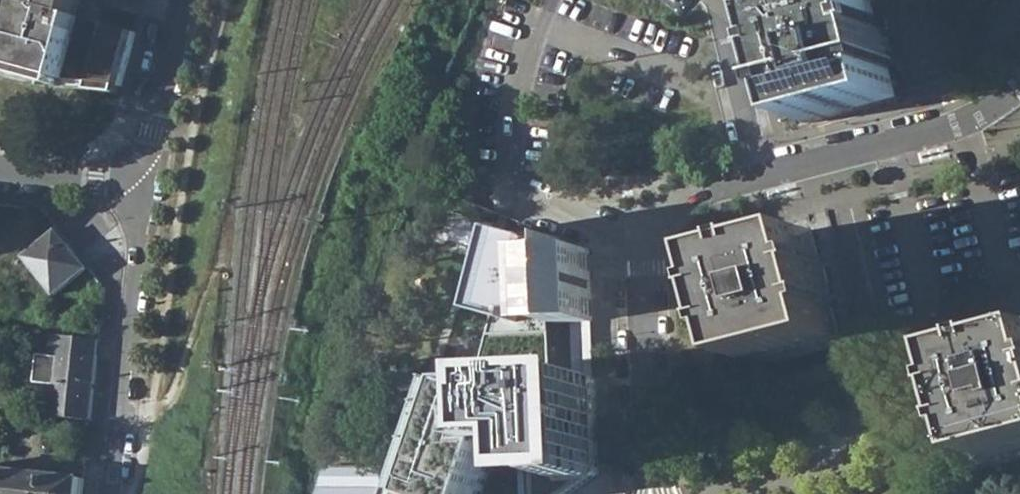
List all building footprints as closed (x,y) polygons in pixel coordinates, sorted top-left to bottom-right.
[(10,62),(8,71),(68,87),(123,91),(136,32),(81,17),(85,0),(0,0),(0,58),(10,62)] [(808,124),(900,98),(893,73),(901,71),(898,60),(894,61),(885,29),(890,28),(887,18),(880,20),(874,0),(852,0),(781,20),(788,45),(781,47),(784,58),(789,57),(797,87),(792,89),(795,99),(800,97),(808,124)] [(538,228),(486,217),(457,311),(510,325),(583,321),(583,229),(538,228)] [(27,249),(57,285),(87,262),(57,225),(27,249)] [(807,229),(715,253),(722,279),(715,281),(717,290),(721,289),(729,318),(724,319),(727,330),(733,328),(740,355),(833,330),(826,305),(833,303),(830,292),(825,293),(818,265),(823,264),(821,255),(814,256),(807,229)] [(91,413),(99,333),(61,329),(52,328),(50,348),(39,347),(36,376),(56,378),(53,408),(91,413)] [(956,352),(963,380),(957,381),(960,392),(964,391),(969,408),(972,422),(967,423),(970,432),(975,430),(983,458),(1019,448),(1019,335),(956,352)] [(438,365),(392,493),(471,493),(494,432),(521,430),(523,464),(593,464),(587,360),(438,365)] [(85,472),(0,463),(0,493),(82,493),(85,472)] [(593,464),(523,464),(525,493),(570,493),(594,478),(593,464)]
